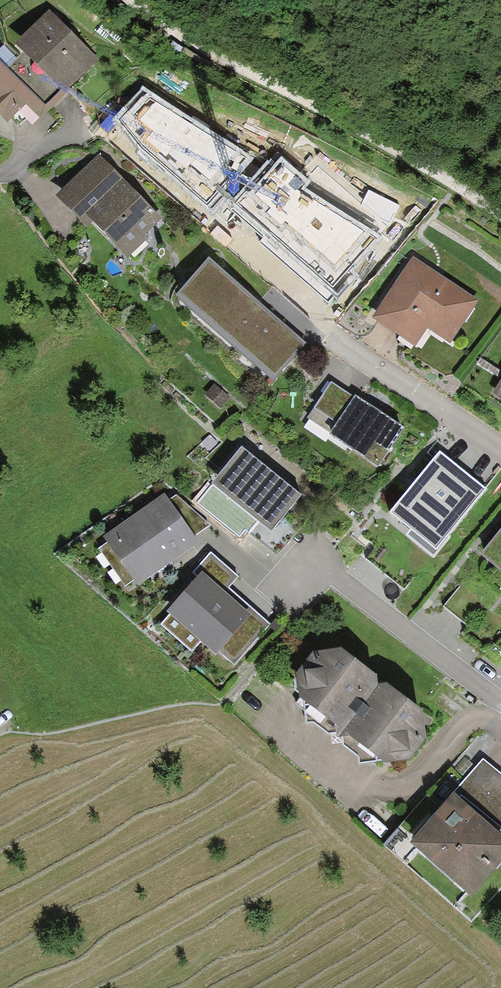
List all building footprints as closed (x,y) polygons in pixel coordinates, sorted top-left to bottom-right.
[(19,106),(33,120),(95,61),(45,9),(0,52),(0,124),(19,106)] [(114,119),(207,203),(249,157),(239,147),(145,86),(114,119)] [(281,155),(236,204),(329,287),(378,233),(304,189),(310,181),(281,155)] [(88,159),(50,199),(116,260),(154,220),(88,159)] [(263,387),(301,345),(196,250),(158,291),(263,387)] [(408,256),(366,318),(408,346),(421,327),(446,343),(475,301),(408,256)] [(488,394),(500,403),(500,375),(488,394)] [(328,376),(297,420),(370,470),(401,426),(328,376)] [(298,502),(238,445),(198,487),(259,544),(298,502)] [(489,487),(439,450),(390,515),(411,531),(407,537),(436,558),(489,487)] [(161,493),(93,540),(126,587),(194,540),(161,493)] [(472,554),(500,578),(500,519),(472,554)] [(256,631),(188,574),(151,618),(219,675),(256,631)] [(494,604),(465,582),(446,607),(475,630),(494,604)] [(423,710),(326,645),(299,650),(285,669),(285,695),(378,763),(408,763),(430,734),(423,710)] [(454,790),(500,829),(500,777),(480,760),(454,790)] [(444,799),(404,846),(464,896),(500,852),(500,848),(444,799)]
